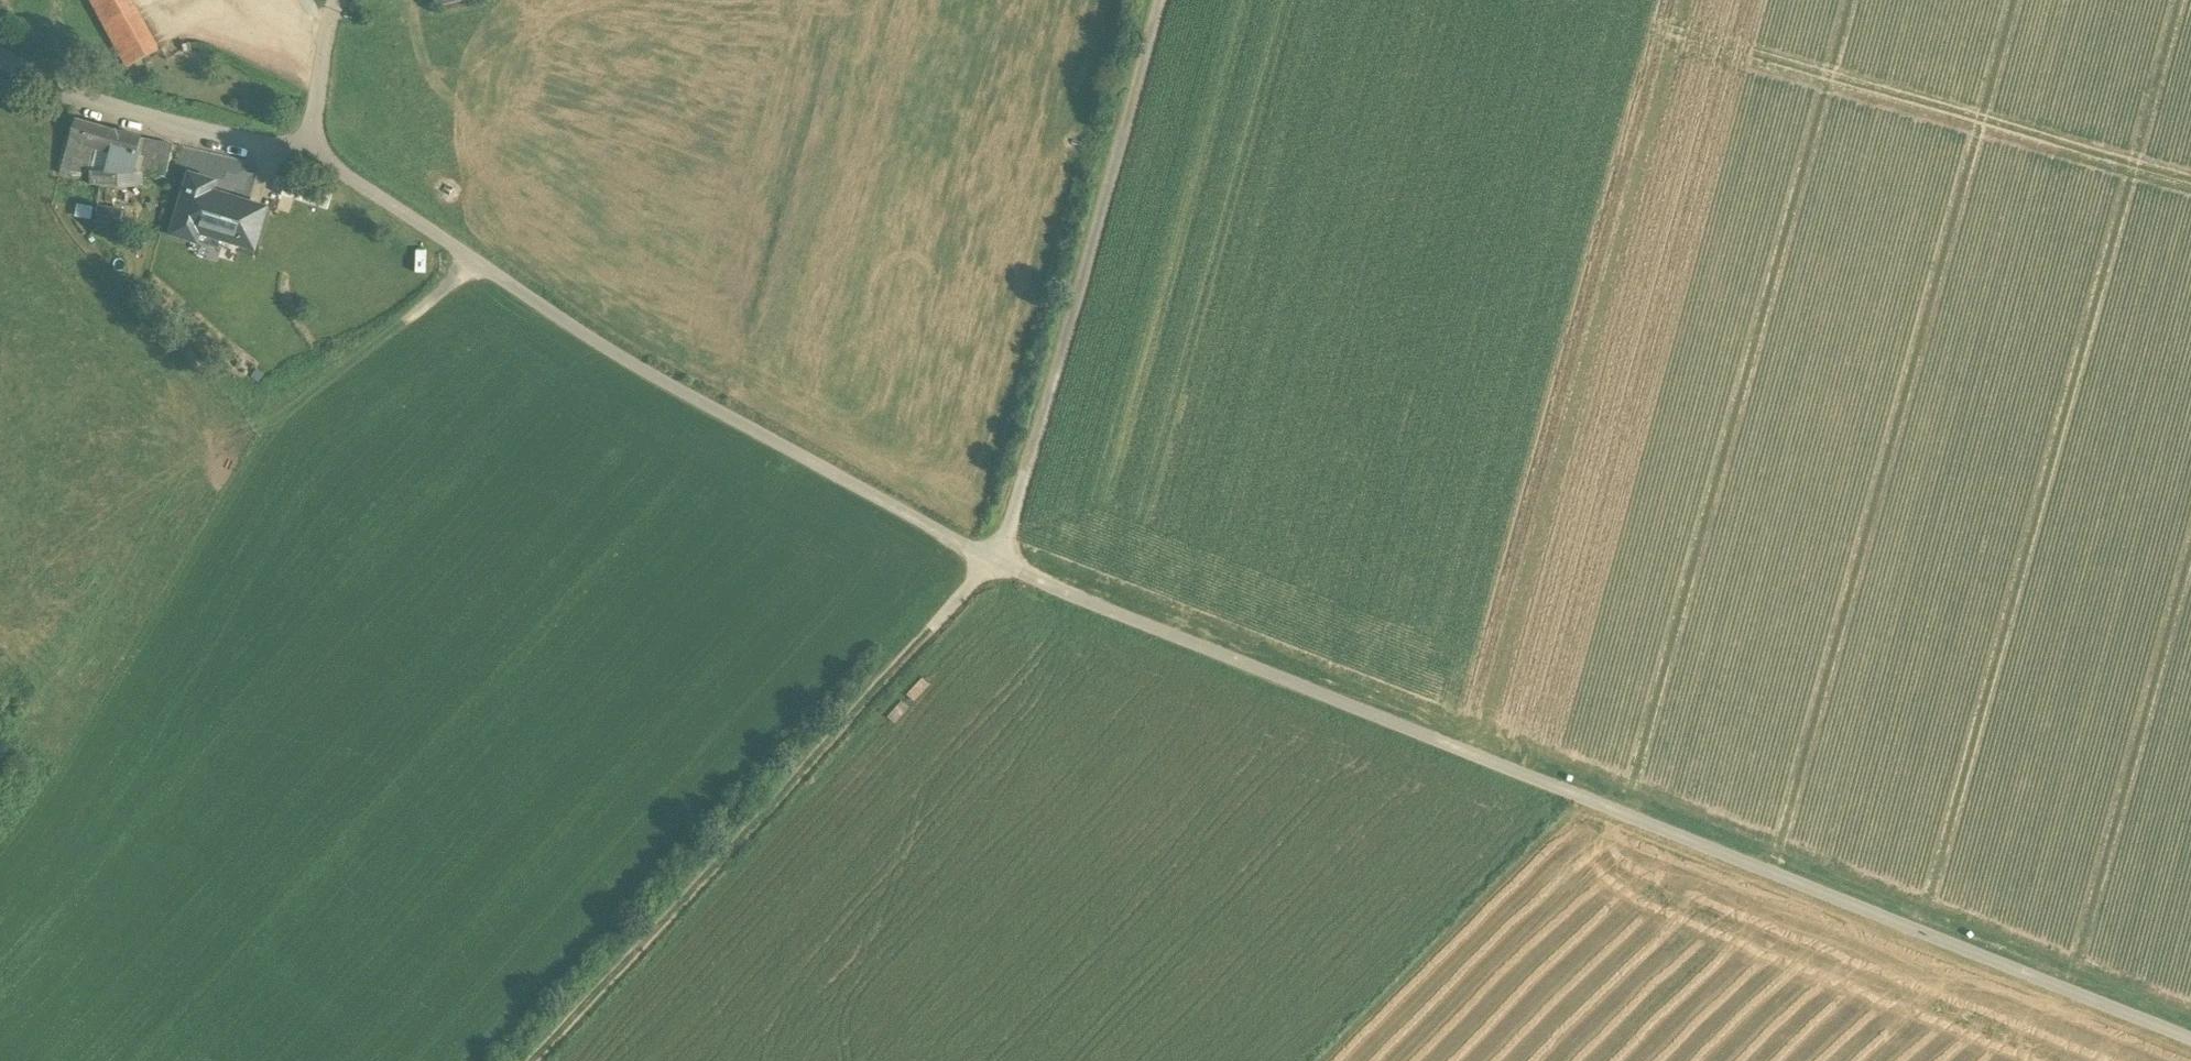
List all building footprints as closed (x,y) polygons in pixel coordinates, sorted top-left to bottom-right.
[(130,0),(90,0),(103,25),(134,7),(130,0)] [(134,7),(103,25),(127,68),(158,51),(134,7)] [(113,132),(75,121),(60,174),(89,174),(90,172),(91,172),(92,163),(96,147),(112,151),(137,157),(137,156),(136,155),(140,138),(113,132)] [(172,144),(145,139),(138,171),(165,176),(172,144)] [(112,151),(96,147),(92,163),(91,172),(107,172),(108,166),(112,166),(113,161),(110,160),(112,151)] [(137,157),(112,151),(110,160),(113,161),(135,162),(137,157)] [(135,162),(113,161),(112,166),(118,166),(118,173),(134,172),(135,164),(135,162)] [(112,166),(108,166),(107,172),(91,172),(90,172),(89,174),(89,184),(118,185),(118,173),(118,166),(112,166)] [(213,183),(189,175),(171,234),(195,242),(198,232),(253,249),(265,209),(210,192),(213,183)] [(122,211),(98,207),(95,225),(119,229),(122,211)]
